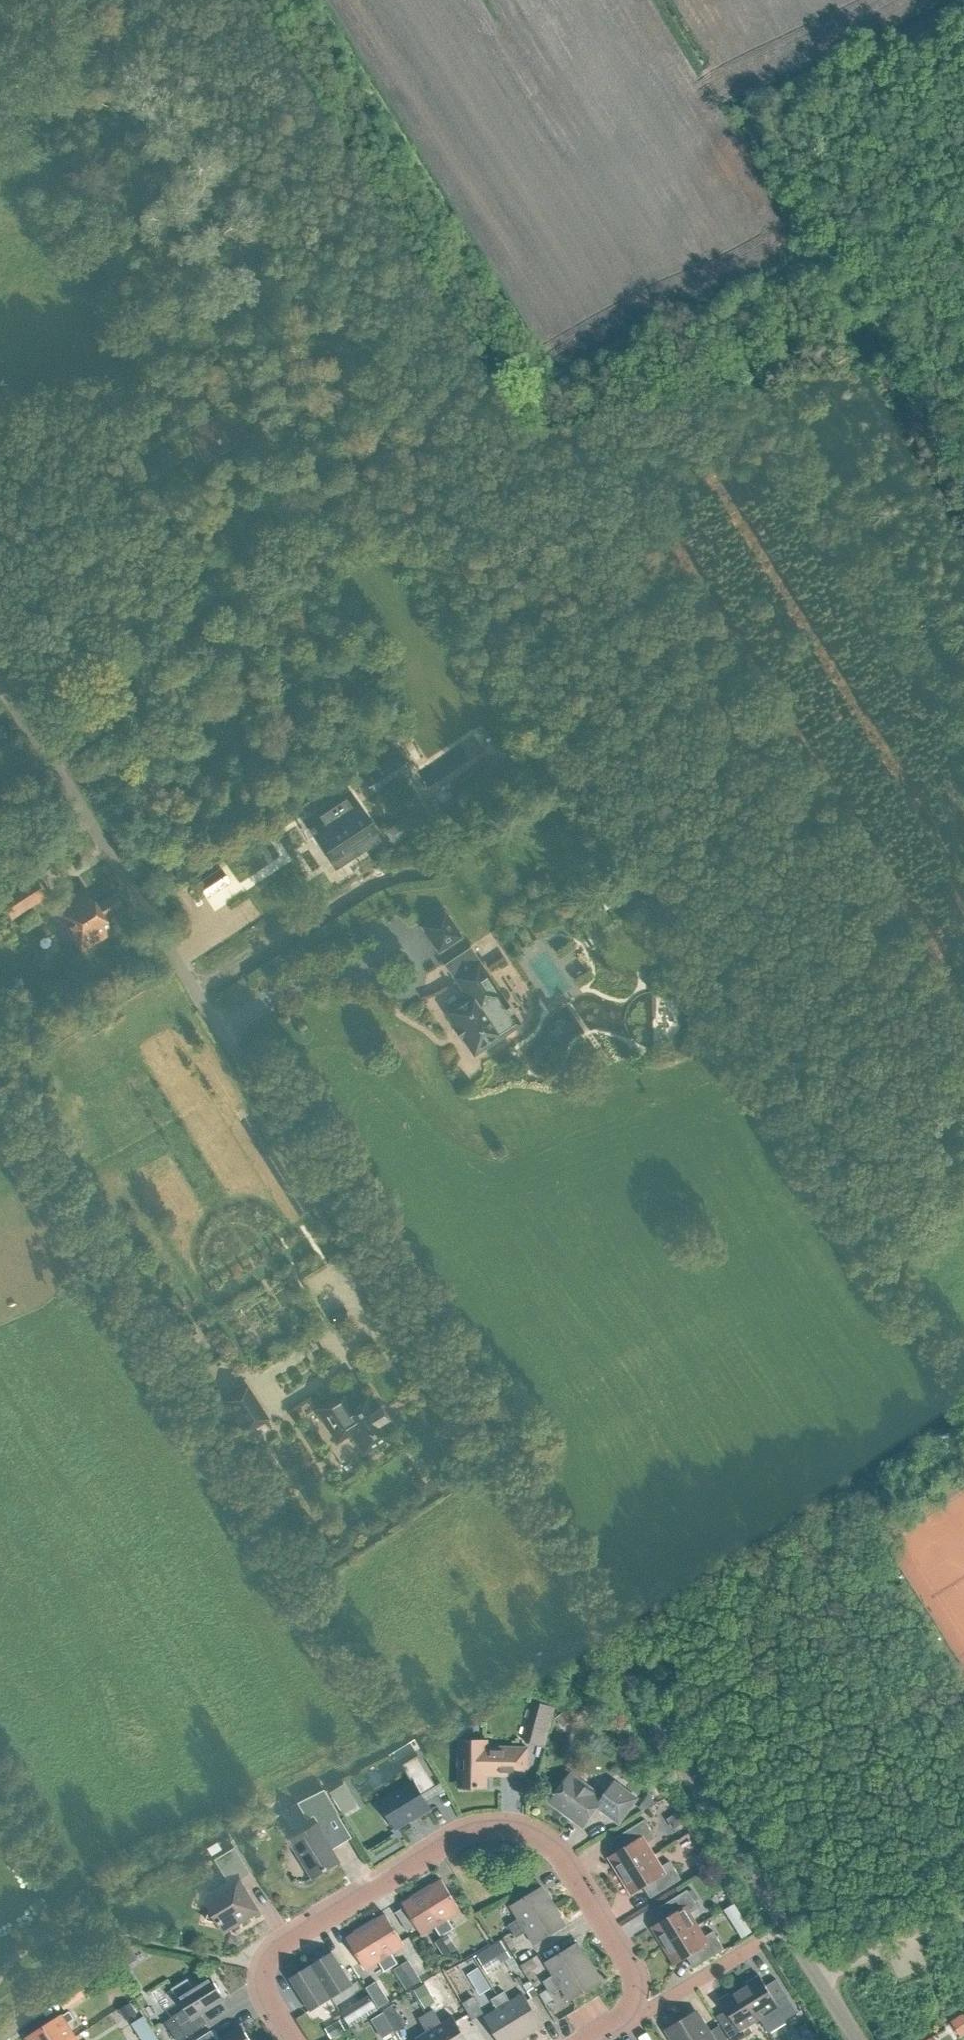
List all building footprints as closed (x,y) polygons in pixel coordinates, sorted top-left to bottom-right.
[(238,442),(222,413),(188,432),(204,461),(238,442)] [(378,761),(360,773),(369,787),(387,775),(378,761)] [(379,839),(348,793),(305,821),(324,851),(328,849),(339,866),(379,839)] [(421,808),(385,833),(393,845),(430,820),(421,808)] [(206,897),(229,882),(220,869),(197,884),(206,897)] [(46,897),(34,879),(0,901),(11,919),(46,897)] [(123,908),(114,894),(96,905),(87,892),(55,912),(81,953),(113,932),(107,924),(120,916),(117,911),(123,908)] [(422,927),(438,952),(461,937),(444,912),(422,927)] [(455,1031),(460,1038),(462,1037),(474,1054),(502,1035),(501,1035),(518,1024),(500,998),(501,998),(478,964),(456,979),(469,998),(446,1013),(458,1030),(455,1031)] [(244,1433),(267,1418),(247,1388),(225,1402),(244,1433)] [(374,1447),(391,1436),(367,1397),(354,1405),(345,1390),(315,1409),(337,1443),(349,1434),(362,1455),(366,1452),(368,1454),(376,1449),(374,1447)] [(536,1701),(525,1741),(545,1746),(556,1707),(536,1701)] [(462,1787),(486,1787),(486,1775),(527,1776),(527,1748),(487,1747),(487,1741),(458,1740),(458,1770),(462,1770),(462,1787)] [(395,1828),(429,1807),(422,1795),(436,1787),(417,1756),(402,1765),(412,1782),(379,1802),(395,1828)] [(602,1799),(569,1775),(550,1800),(583,1824),(597,1806),(618,1821),(634,1798),(613,1783),(602,1799)] [(358,1806),(344,1782),(328,1792),(342,1815),(358,1806)] [(318,1822),(290,1839),(313,1877),(339,1862),(330,1848),(336,1844),(337,1846),(352,1837),(331,1803),(322,1790),(296,1803),(305,1818),(313,1814),(318,1822)] [(648,1793),(639,1806),(644,1810),(656,1803),(648,1793)] [(619,1875),(654,1854),(647,1842),(655,1837),(644,1819),(613,1838),(620,1848),(608,1856),(619,1875)] [(216,1844),(207,1849),(211,1856),(220,1850),(216,1844)] [(234,1926),(259,1911),(239,1880),(250,1874),(233,1847),(213,1860),(227,1883),(213,1892),(207,1919),(234,1926)] [(654,1854),(619,1875),(631,1894),(643,1886),(650,1897),(681,1878),(670,1860),(661,1865),(654,1854)] [(422,1891),(447,1932),(454,1928),(447,1918),(460,1910),(441,1879),(422,1891)] [(508,1924),(512,1930),(553,1905),(541,1885),(510,1904),(518,1917),(508,1924)] [(663,1945),(697,1924),(690,1912),(699,1907),(687,1889),(656,1908),(663,1918),(651,1926),(663,1945)] [(447,1932),(422,1891),(402,1903),(421,1934),(434,1926),(440,1936),(447,1932)] [(565,1924),(553,1905),(512,1930),(516,1937),(526,1931),(534,1944),(565,1924)] [(366,1925),(391,1967),(398,1963),(391,1953),(404,1945),(385,1913),(366,1925)] [(697,1924),(663,1945),(674,1964),(687,1956),(693,1967),(724,1948),(713,1930),(704,1935),(697,1924)] [(747,1924),(738,1930),(744,1939),(752,1933),(747,1924)] [(391,1967),(366,1925),(346,1938),(365,1969),(378,1961),(385,1971),(391,1967)] [(546,1986),(588,1962),(575,1943),(545,1961),(553,1974),(543,1980),(546,1986)] [(352,1984),(332,1952),(311,1965),(331,1997),(352,1984)] [(406,1989),(421,1979),(408,1958),(393,1967),(406,1989)] [(588,1962),(546,1986),(550,1992),(560,1986),(569,1999),(600,1981),(588,1962)] [(311,1965),(290,1978),(310,2010),(331,1997),(311,1965)] [(478,1967),(468,1974),(474,1984),(485,1978),(478,1967)] [(211,1977),(207,1970),(190,1981),(189,1979),(186,1979),(174,1986),(173,1989),(178,1997),(185,2009),(179,2013),(174,2016),(166,2021),(177,2039),(180,2039),(186,2036),(207,2023),(200,2012),(224,1997),(211,1977)] [(759,2018),(767,2030),(771,2031),(785,2022),(786,2018),(797,2012),(776,1978),(765,1985),(759,1974),(739,1986),(759,2018)] [(530,1981),(524,1985),(532,1998),(538,1994),(530,1981)] [(423,1983),(414,1989),(425,2006),(434,2001),(423,1983)] [(716,2015),(721,2024),(731,2039),(739,2039),(752,2031),(748,2024),(759,2018),(739,1986),(720,1999),(726,2009),(716,2015)] [(116,1996),(122,2006),(132,1999),(126,1989),(116,1996)] [(546,1989),(539,1994),(545,2004),(553,1999),(546,1989)] [(504,1990),(497,1994),(523,2036),(542,2024),(523,1992),(510,2000),(504,1990)] [(497,1994),(491,1998),(497,2008),(484,2016),(498,2039),(516,2039),(523,2036),(497,1994)] [(139,2009),(132,1999),(122,2006),(129,2016),(139,2009)] [(396,2030),(406,2024),(393,2003),(383,2009),(396,2030)] [(426,2013),(442,2039),(468,2039),(453,2015),(441,2022),(433,2009),(426,2013)] [(75,2036),(67,2023),(75,2018),(70,2011),(62,2015),(27,2037),(28,2039),(69,2039),(75,2036)] [(426,2013),(419,2017),(427,2031),(416,2038),(417,2039),(442,2039),(426,2013)] [(668,2031),(674,2039),(728,2039),(719,2025),(708,2031),(697,2013),(668,2031)] [(242,2026),(220,2039),(251,2039),(242,2026)] [(211,2030),(195,2039),(217,2039),(211,2030)]
